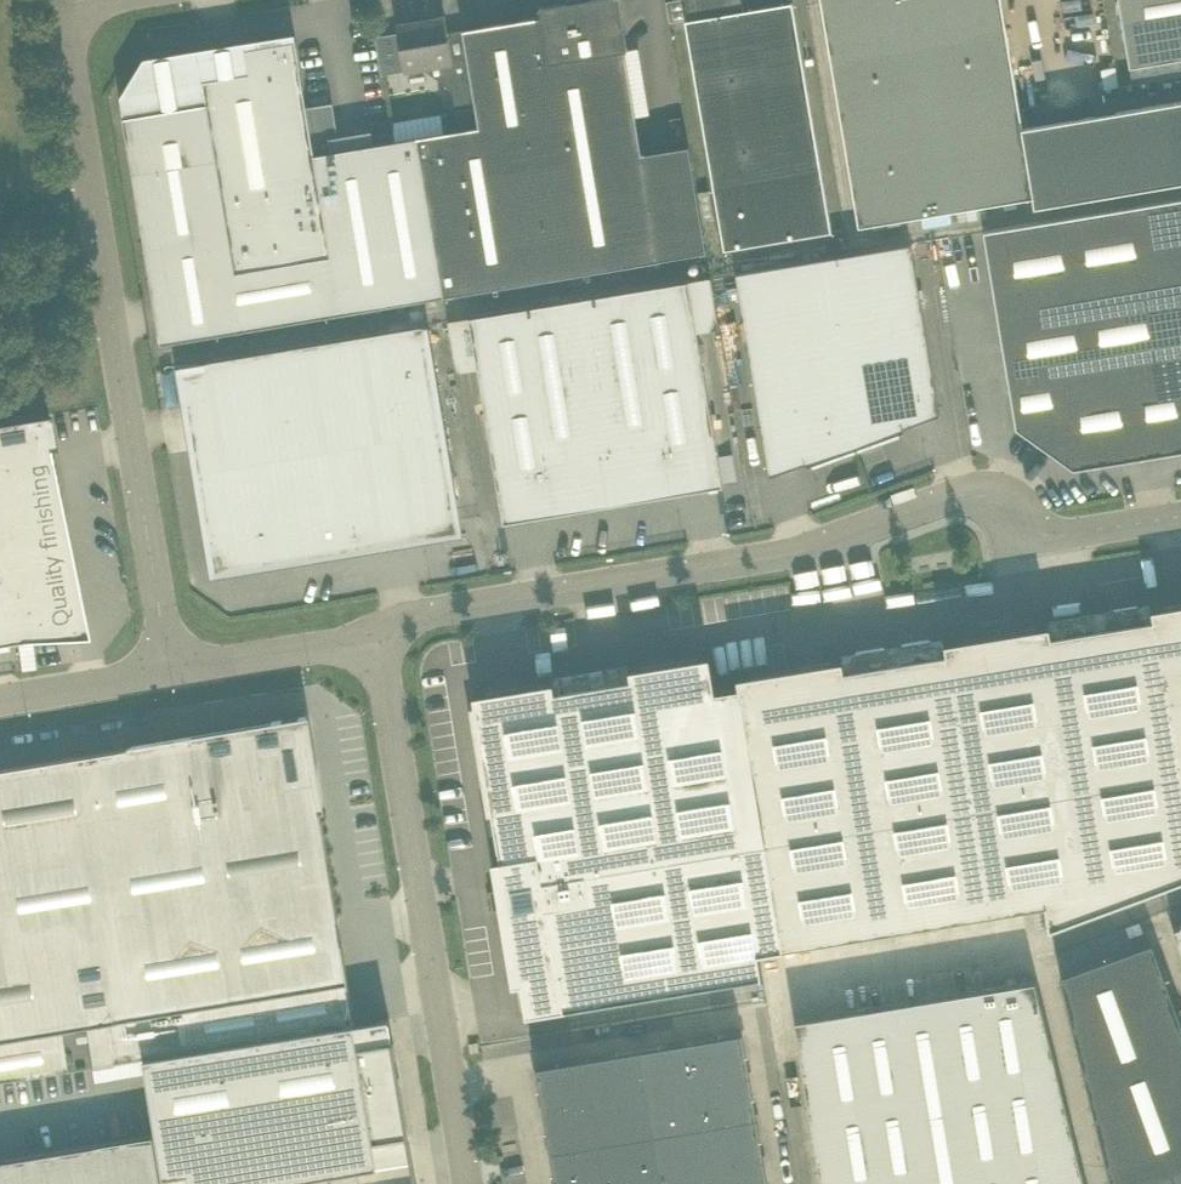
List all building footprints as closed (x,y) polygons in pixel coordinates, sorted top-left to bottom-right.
[(624,50),(628,49),(619,0),(567,0),(568,1),(539,6),(541,16),(463,29),(467,55),(479,126),(459,129),(444,131),(417,136),(417,137),(444,295),(659,258),(624,50)] [(737,0),(686,0),(689,18),(686,19),(725,248),(832,230),(792,1),(739,10),(737,0)] [(859,225),(1032,196),(1034,206),(1180,181),(1180,100),(1023,127),(1001,0),(821,0),(859,225)] [(1133,84),(1180,75),(1180,0),(1119,0),(1133,84)] [(452,87),(459,129),(479,126),(467,55),(452,58),(445,15),(436,16),(435,12),(424,13),(414,15),(405,17),(406,19),(415,16),(415,20),(397,23),(405,71),(424,67),(452,87)] [(198,106),(124,119),(133,172),(161,342),(444,295),(417,137),(396,140),(314,152),(299,64),(295,40),(275,43),(246,48),(246,50),(250,72),(203,80),(194,81),(198,106)] [(441,112),(393,120),(396,140),(417,137),(417,136),(444,131),(441,112)] [(1016,427),(1073,468),(1180,450),(1180,198),(984,230),(1016,427)] [(831,304),(744,318),(769,475),(806,462),(807,466),(905,431),(904,426),(940,413),(911,242),(823,257),(831,304)] [(510,520),(509,516),(717,481),(718,485),(723,484),(690,284),(471,320),(504,521),(510,520)] [(188,399),(216,569),(337,549),(336,539),(456,519),(424,323),(206,360),(212,395),(188,399)] [(0,420),(0,641),(23,637),(56,636),(55,632),(79,628),(73,592),(78,591),(76,579),(71,580),(48,446),(53,446),(47,412),(0,420)] [(1152,608),(1154,618),(1052,635),(1050,624),(945,642),(947,652),(845,669),(843,659),(738,676),(739,686),(783,948),(1046,904),(1050,927),(1180,879),(1180,603),(1152,608)] [(783,948),(739,686),(715,690),(709,654),(630,667),(631,677),(555,690),(554,680),(474,694),(501,858),(492,859),(501,914),(510,913),(527,1014),(762,975),(758,952),(783,948)] [(127,746),(86,753),(129,1017),(347,981),(347,985),(348,985),(349,985),(320,811),(321,811),(305,716),(299,717),(281,719),(271,721),(127,745),(127,746)] [(86,753),(0,767),(0,1038),(129,1017),(86,753)] [(1173,929),(1180,951),(1180,926),(1173,929)] [(1152,943),(1060,976),(1111,1183),(1180,1183),(1180,1022),(1152,943)] [(1035,979),(794,1019),(822,1183),(1085,1183),(1035,979)] [(751,1052),(758,1051),(755,1007),(700,1012),(702,1033),(749,1029),(751,1052)] [(142,1059),(154,1133),(162,1178),(184,1174),(186,1183),(274,1183),(376,1167),(372,1143),(407,1137),(397,1078),(391,1079),(388,1061),(394,1060),(391,1042),(356,1048),(352,1024),(142,1059)] [(555,1183),(767,1183),(742,1032),(536,1067),(555,1183)] [(153,1133),(0,1158),(0,1183),(161,1183),(153,1133)]
